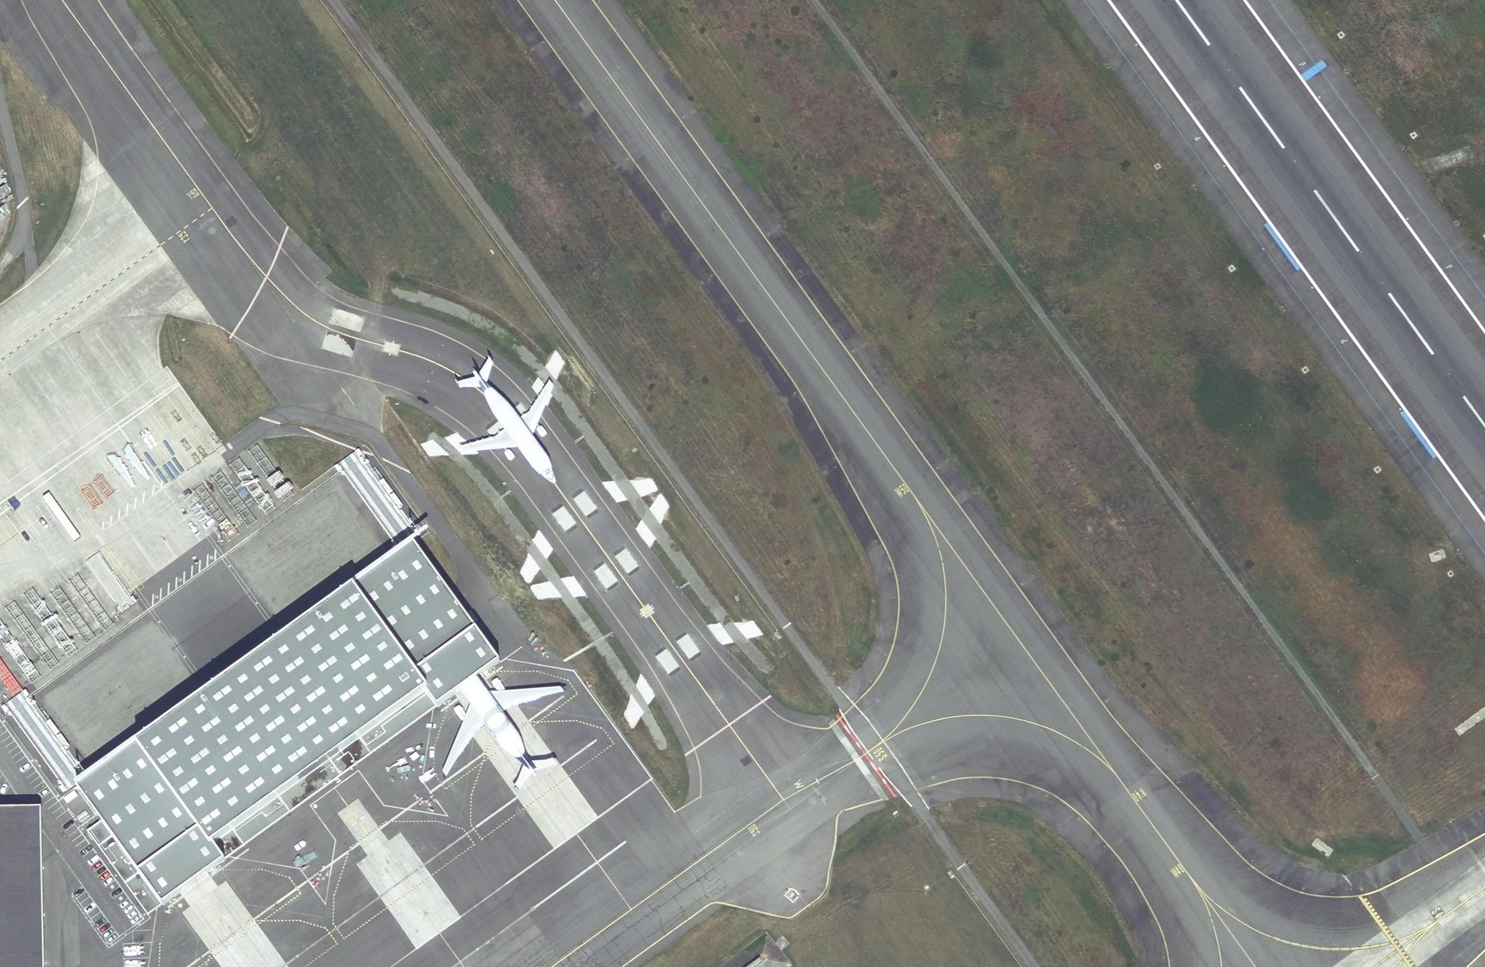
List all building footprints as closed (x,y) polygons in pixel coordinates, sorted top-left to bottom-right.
[(408,526),(70,779),(166,906),(504,652),(408,526)] [(34,804),(0,805),(0,966),(38,966),(34,804)]
